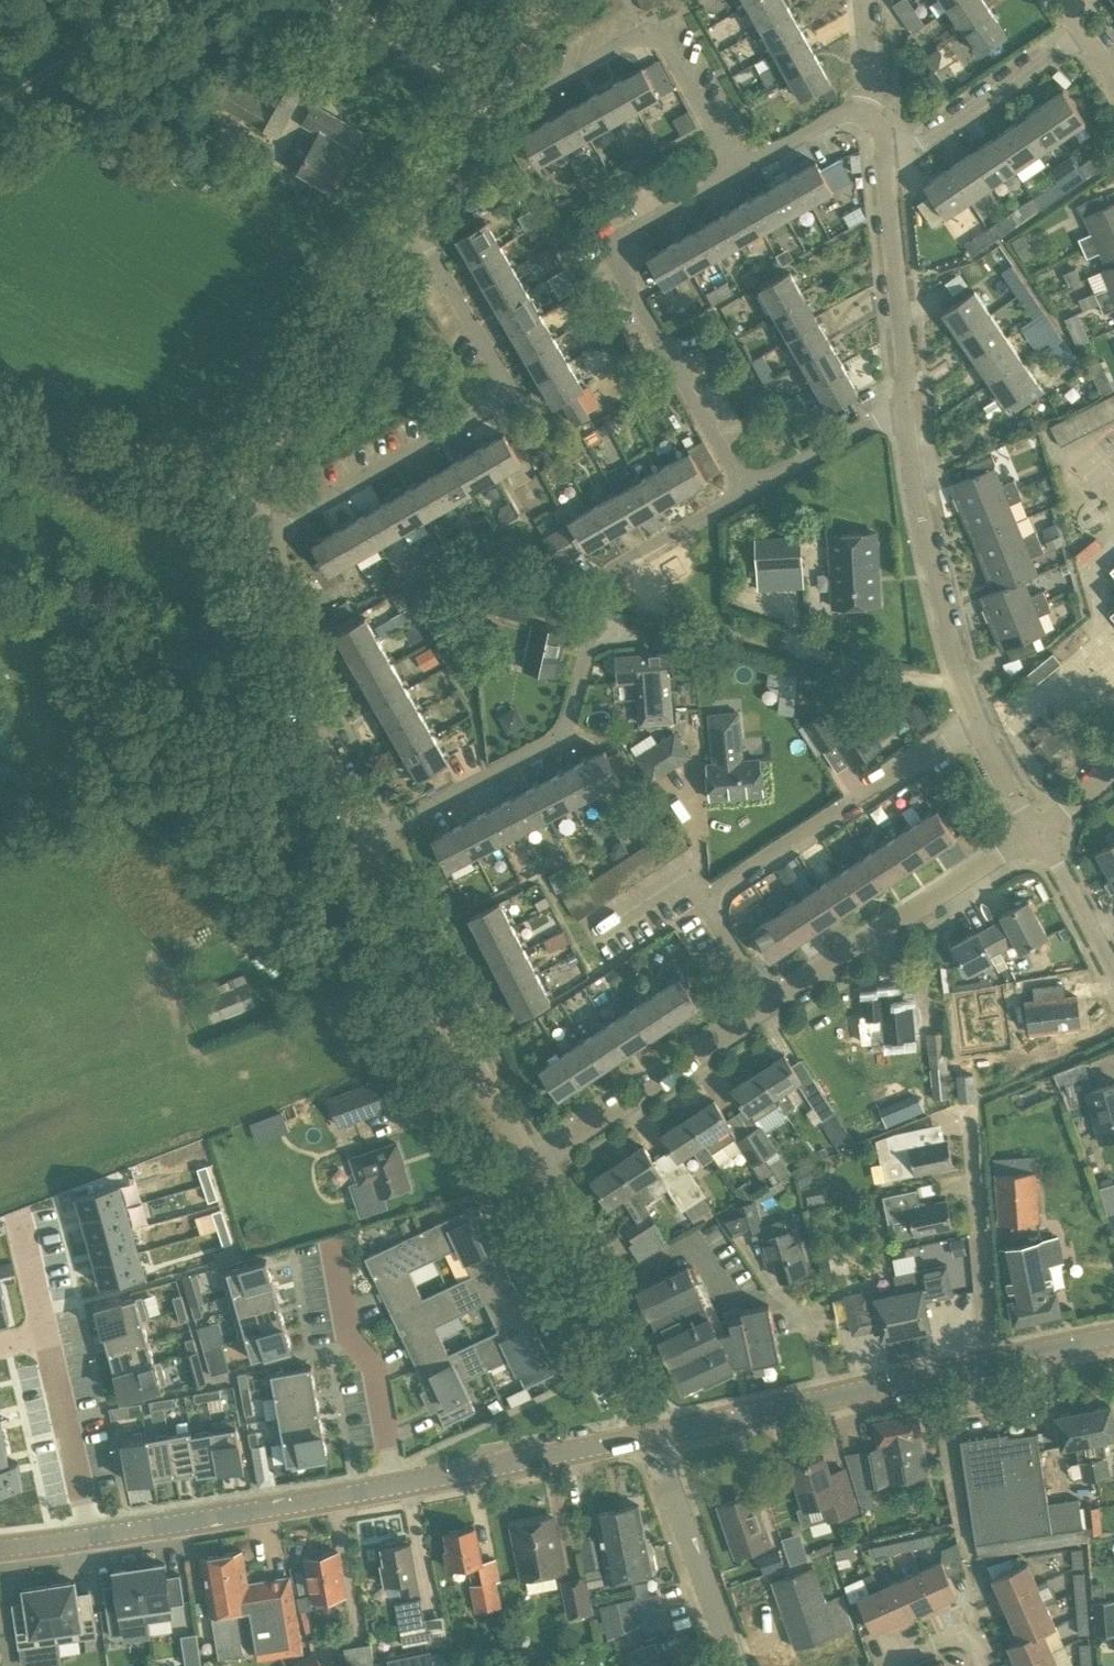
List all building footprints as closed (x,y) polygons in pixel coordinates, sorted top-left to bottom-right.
[(656,4),(654,0),(639,0),(645,10),(656,4)] [(790,11),(784,0),(753,0),(748,3),(761,27),(790,11)] [(910,3),(908,0),(900,0),(893,5),(897,12),(910,3)] [(992,12),(984,0),(959,0),(948,7),(964,30),(992,12)] [(775,51),(804,34),(790,11),(761,27),(775,51)] [(992,12),(964,30),(979,53),(1007,35),(992,12)] [(906,24),(912,33),(925,24),(919,15),(906,24)] [(788,74),(817,58),(804,34),(775,51),(788,74)] [(817,58),(788,74),(802,99),(831,83),(817,58)] [(279,136),(312,78),(283,61),(260,101),(226,81),(216,99),(279,136)] [(619,81),(635,110),(659,97),(659,96),(643,68),(619,81)] [(611,124),(635,110),(619,81),(595,95),(611,124)] [(1040,107),(1062,139),(1085,123),(1064,91),(1040,107)] [(587,137),(611,124),(595,95),(570,108),(587,137)] [(331,190),(364,132),(314,104),(303,124),(320,134),(299,171),(331,190)] [(1039,154),(1062,139),(1040,107),(1017,122),(1039,154)] [(562,151),(587,137),(570,108),(546,122),(562,151)] [(538,165),(562,151),(546,122),(522,136),(538,165)] [(1016,170),(1039,154),(1017,122),(994,138),(1016,170)] [(993,185),(1016,170),(994,138),(971,153),(993,185)] [(1079,166),(1087,177),(1110,161),(1103,150),(1079,166)] [(970,201),(993,185),(971,153),(948,169),(949,170),(970,201)] [(792,175),(809,204),(833,190),(817,162),(792,175)] [(1064,192),(1087,177),(1079,166),(1057,182),(1064,192)] [(949,170),(948,169),(924,185),(946,217),(970,201),(949,170)] [(785,218),(809,204),(792,175),(769,189),(785,218)] [(1041,208),(1064,192),(1057,182),(1034,197),(1041,208)] [(761,231),(785,218),(769,189),(745,203),(761,231)] [(1113,235),(1113,203),(1106,206),(1101,195),(1076,206),(1079,215),(1083,216),(1091,233),(1078,239),(1082,249),(1113,235)] [(1019,223),(1041,208),(1034,197),(1011,213),(1019,223)] [(737,245),(761,231),(745,203),(721,216),(737,245)] [(996,239),(1019,223),(1011,213),(988,228),(996,239)] [(714,258),(737,245),(721,216),(697,230),(714,258)] [(472,263),(501,246),(487,222),(458,238),(472,263)] [(973,255),(996,239),(988,228),(965,244),(973,255)] [(690,272),(714,258),(697,230),(673,243),(690,272)] [(1026,261),(1037,254),(1023,233),(1012,240),(1026,261)] [(1082,249),(1086,258),(1100,253),(1106,268),(1107,269),(1113,266),(1113,235),(1082,249)] [(665,286),(690,272),(673,243),(649,257),(665,286)] [(543,266),(558,260),(551,245),(537,251),(543,266)] [(486,286),(514,270),(501,246),(472,263),(486,286)] [(1017,296),(1029,288),(1013,265),(1002,273),(1017,296)] [(1107,269),(1106,268),(1100,271),(1108,288),(1095,294),(1099,304),(1113,297),(1113,266),(1107,269)] [(1070,285),(1082,280),(1076,268),(1064,273),(1070,285)] [(759,279),(753,269),(740,277),(746,286),(759,279)] [(499,310),(528,293),(514,270),(486,286),(499,310)] [(775,312),(804,297),(790,272),(761,288),(775,312)] [(1033,319),(1044,311),(1029,288),(1017,296),(1033,318),(1033,319)] [(959,336),(991,314),(975,290),(943,312),(959,336)] [(513,333),(542,317),(528,293),(499,310),(513,333)] [(788,336),(817,320),(804,297),(775,312),(788,336)] [(1099,304),(1103,314),(1113,309),(1113,297),(1099,304)] [(1056,328),(1044,311),(1033,319),(1033,318),(1021,326),(1034,343),(1056,328)] [(974,359),(1007,337),(991,314),(959,336),(974,359)] [(527,357),(555,340),(542,317),(513,333),(527,357)] [(802,360),(831,344),(817,320),(788,336),(802,360)] [(1084,326),(1071,332),(1077,345),(1089,339),(1084,326)] [(1048,341),(1049,342),(1064,364),(1076,356),(1060,333),(1048,341)] [(990,382),(1022,360),(1007,337),(974,359),(990,382)] [(541,380),(569,364),(555,340),(527,357),(541,380)] [(816,384),(844,368),(831,344),(802,360),(816,384)] [(1022,360),(990,382),(1006,405),(1038,384),(1022,360)] [(569,364),(541,380),(554,404),(562,400),(575,393),(583,388),(569,364)] [(844,368),(816,384),(829,409),(858,392),(844,368)] [(1110,381),(1098,387),(1101,395),(1113,389),(1110,381)] [(576,424),(589,416),(575,393),(562,400),(576,424)] [(1113,419),(1113,394),(1051,427),(1061,446),(1113,419)] [(481,448),(497,477),(521,463),(504,434),(481,448)] [(473,491),(497,477),(481,448),(457,462),(473,491)] [(666,466),(683,494),(707,481),(690,452),(666,466)] [(960,513),(1021,489),(1017,479),(1003,484),(994,467),(995,463),(992,455),(966,465),(971,477),(953,484),(958,495),(953,496),(960,513)] [(449,504),(473,491),(457,462),(433,475),(449,504)] [(658,508),(683,494),(666,466),(642,480),(658,508)] [(425,518),(449,504),(433,475),(409,489),(425,518)] [(635,522),(658,508),(642,480),(618,493),(635,522)] [(402,532),(425,518),(409,489),(385,503),(402,532)] [(975,538),(1018,521),(1011,504),(1025,499),(1021,489),(960,513),(967,529),(971,528),(975,538)] [(611,536),(635,522),(618,493),(594,507),(611,536)] [(378,546),(402,532),(385,503),(361,517),(378,546)] [(586,550),(611,536),(594,507),(570,521),(571,523),(585,548),(586,550)] [(354,559),(378,546),(361,517),(338,530),(354,559)] [(982,566),(1042,542),(1038,532),(1024,538),(1018,521),(975,538),(979,548),(975,549),(982,566)] [(559,563),(585,548),(571,523),(545,538),(559,563)] [(330,573),(354,559),(338,530),(314,544),(330,573)] [(833,607),(879,604),(875,533),(829,536),(833,607)] [(759,591),(803,588),(800,536),(756,538),(759,591)] [(983,596),(1039,574),(1032,558),(1046,552),(1042,542),(982,566),(988,582),(993,580),(997,590),(982,596),(983,596)] [(989,625),(1048,601),(1044,591),(1031,596),(1024,580),(1039,575),(1039,574),(983,596),(987,606),(982,608),(989,625)] [(483,582),(477,607),(505,614),(511,589),(483,582)] [(1048,601),(989,625),(996,641),(1000,639),(1005,650),(1007,649),(1011,661),(1037,650),(1033,639),(1045,634),(1039,617),(1052,611),(1048,601)] [(351,659),(379,642),(365,618),(337,634),(351,659)] [(72,644),(81,638),(70,623),(62,628),(72,644)] [(555,675),(564,632),(534,626),(525,669),(555,675)] [(668,629),(656,629),(658,650),(670,650),(668,629)] [(364,682),(393,666),(379,642),(351,659),(364,682)] [(431,647),(421,653),(429,668),(439,662),(431,647)] [(617,682),(635,681),(638,726),(673,724),(670,676),(669,676),(667,651),(616,655),(617,682)] [(1060,661),(1053,653),(1052,653),(1022,678),(1030,688),(1061,663),(1060,661)] [(378,706),(407,689),(393,666),(364,682),(378,706)] [(767,685),(781,686),(778,714),(794,715),(799,671),(769,668),(767,685)] [(392,730),(421,713),(407,689),(378,706),(392,730)] [(916,699),(903,708),(917,730),(930,721),(916,699)] [(881,746),(852,703),(824,721),(820,715),(804,725),(821,751),(836,741),(852,765),(881,746)] [(508,730),(524,723),(516,706),(500,714),(508,730)] [(744,759),(740,711),(708,714),(712,762),(706,762),(710,801),(765,796),(761,757),(744,759)] [(405,754),(434,737),(421,713),(392,730),(405,754)] [(675,767),(692,756),(675,730),(659,741),(675,767)] [(434,737),(405,754),(419,778),(448,761),(434,737)] [(594,756),(609,786),(620,780),(605,750),(594,756)] [(582,800),(609,786),(594,756),(567,770),(582,800)] [(555,813),(582,800),(567,770),(540,784),(555,813)] [(528,827),(555,813),(540,784),(513,798),(528,827)] [(502,841),(528,827),(513,798),(487,811),(502,841)] [(475,855),(502,841),(487,811),(460,825),(475,855)] [(914,826),(932,853),(955,838),(946,825),(954,820),(951,814),(942,819),(937,811),(914,826)] [(448,868),(475,855),(460,825),(433,839),(448,868)] [(909,868),(932,853),(914,826),(891,841),(909,868)] [(666,862),(677,855),(663,833),(652,840),(666,862)] [(655,869),(666,862),(652,840),(641,848),(655,869)] [(886,883),(909,868),(891,841),(868,855),(886,883)] [(1097,852),(1110,876),(1113,874),(1113,843),(1097,852)] [(644,876),(655,869),(641,848),(630,855),(644,876)] [(633,884),(644,876),(630,855),(619,862),(633,884)] [(863,898),(886,883),(868,855),(845,870),(863,898)] [(622,891),(633,884),(619,862),(608,869),(622,891)] [(611,898),(622,891),(608,869),(597,876),(611,898)] [(840,913),(863,898),(845,870),(822,885),(840,913)] [(600,905),(611,898),(597,876),(586,884),(600,905)] [(589,912),(600,905),(586,884),(575,891),(589,912)] [(817,928),(840,913),(822,885),(799,900),(817,928)] [(577,920),(589,912),(575,891),(563,898),(577,920)] [(794,943),(817,928),(799,900),(776,915),(794,943)] [(988,928),(1000,951),(1015,943),(1020,951),(1048,936),(1029,901),(1001,915),(1003,920),(988,928)] [(483,942),(513,927),(500,902),(470,917),(483,942)] [(771,958),(794,943),(776,915),(753,930),(771,958)] [(496,967),(525,951),(513,927),(483,942),(496,967)] [(562,928),(542,938),(548,951),(569,941),(562,928)] [(991,956),(1000,951),(988,928),(979,933),(978,932),(952,945),(967,974),(993,960),(991,956)] [(1040,946),(1009,961),(1017,978),(1048,963),(1040,946)] [(508,991),(538,976),(525,951),(496,967),(508,991)] [(612,981),(636,966),(631,958),(607,973),(612,981)] [(246,973),(199,990),(210,1020),(257,1003),(246,973)] [(538,976),(508,991),(521,1016),(551,1000),(538,976)] [(657,994),(675,1021),(698,1006),(680,979),(657,994)] [(1065,998),(1064,985),(1033,989),(1035,1001),(1025,1002),(1029,1033),(1082,1026),(1078,996),(1065,998)] [(902,1006),(901,988),(877,990),(878,993),(862,994),(864,1019),(882,1017),(884,1040),(890,1039),(891,1044),(911,1042),(911,1038),(914,1037),(912,1005),(902,1006)] [(652,1036),(675,1021),(657,994),(633,1009),(652,1036)] [(629,1051),(652,1036),(633,1009),(610,1024),(629,1051)] [(606,1066),(629,1051),(610,1024),(587,1039),(606,1066)] [(947,1066),(944,1032),(927,1033),(932,1086),(929,1087),(930,1099),(934,1099),(934,1109),(951,1107),(949,1090),(952,1090),(950,1065),(947,1066)] [(583,1081),(606,1066),(587,1039),(564,1054),(583,1081)] [(559,1097),(583,1081),(564,1054),(541,1069),(559,1097)] [(759,1071),(779,1104),(780,1103),(785,1111),(796,1105),(786,1089),(801,1079),(785,1055),(759,1071)] [(753,1120),(779,1104),(759,1071),(733,1088),(749,1113),(753,1120)] [(959,1101),(976,1100),(974,1073),(957,1075),(959,1101)] [(1088,1075),(1065,1082),(1072,1106),(1092,1101),(1099,1127),(1097,1127),(1101,1142),(1113,1139),(1113,1085),(1093,1090),(1088,1075)] [(813,1106),(822,1120),(834,1112),(835,1112),(831,1106),(813,1077),(800,1085),(813,1106)] [(337,1125),(383,1109),(374,1083),(328,1099),(337,1125)] [(924,1110),(917,1092),(909,1096),(916,1114),(924,1110)] [(712,1153),(736,1137),(729,1126),(730,1125),(715,1100),(689,1117),(712,1153)] [(855,1144),(834,1112),(822,1120),(820,1121),(839,1150),(855,1144)] [(715,1157),(712,1153),(689,1117),(663,1134),(680,1161),(693,1153),(691,1150),(693,1149),(703,1165),(715,1157)] [(260,1119),(250,1123),(257,1143),(267,1139),(260,1119)] [(748,1132),(765,1157),(778,1149),(761,1123),(748,1132)] [(886,1136),(891,1160),(883,1162),(887,1180),(904,1177),(954,1167),(948,1139),(920,1145),(917,1128),(895,1133),(886,1136)] [(752,1166),(765,1157),(748,1132),(735,1140),(752,1166)] [(409,1186),(400,1160),(401,1159),(396,1143),(351,1158),(359,1183),(374,1179),(380,1196),(409,1186)] [(830,1154),(827,1146),(814,1152),(817,1160),(830,1154)] [(618,1163),(635,1188),(648,1180),(650,1183),(662,1175),(644,1147),(618,1163)] [(645,1204),(635,1188),(618,1163),(593,1180),(609,1205),(612,1203),(614,1206),(624,1200),(638,1222),(626,1229),(635,1244),(660,1228),(645,1204)] [(203,1185),(212,1182),(207,1165),(197,1168),(203,1185)] [(808,1166),(795,1172),(802,1186),(815,1180),(808,1166)] [(998,1224),(1040,1220),(1037,1170),(994,1173),(998,1224)] [(679,1179),(694,1203),(704,1197),(706,1195),(691,1172),(679,1179)] [(684,1210),(694,1203),(679,1179),(667,1187),(682,1211),(684,1210)] [(648,1180),(635,1188),(645,1204),(658,1195),(650,1183),(648,1180)] [(212,1182),(203,1185),(209,1201),(218,1198),(212,1182)] [(754,1194),(747,1182),(735,1189),(742,1201),(754,1194)] [(1100,1187),(1107,1213),(1113,1233),(1113,1183),(1100,1187)] [(77,1196),(83,1219),(126,1207),(120,1185),(77,1196)] [(919,1206),(916,1189),(883,1196),(888,1223),(893,1222),(896,1239),(914,1235),(914,1236),(953,1228),(947,1200),(919,1206)] [(704,1197),(694,1203),(705,1220),(714,1215),(711,1210),(711,1209),(704,1197)] [(735,1210),(716,1216),(731,1237),(760,1228),(758,1220),(762,1218),(756,1199),(734,1206),(735,1210)] [(695,1227),(705,1220),(694,1203),(684,1210),(695,1227)] [(503,1261),(476,1204),(421,1231),(434,1258),(456,1248),(464,1264),(468,1262),(474,1275),(503,1261)] [(83,1219),(89,1241),(132,1229),(126,1207),(83,1219)] [(218,1229),(227,1225),(222,1208),(212,1212),(218,1229)] [(227,1225),(218,1229),(223,1245),(233,1242),(227,1225)] [(89,1241),(95,1263),(138,1251),(132,1229),(89,1241)] [(807,1271),(794,1229),(761,1239),(765,1253),(768,1265),(776,1262),(781,1279),(807,1271)] [(364,1258),(391,1314),(422,1299),(409,1270),(434,1258),(421,1231),(364,1258)] [(966,1253),(963,1237),(950,1240),(954,1256),(966,1253)] [(1054,1291),(1044,1240),(1029,1243),(1001,1249),(1011,1300),(1009,1300),(1014,1324),(1061,1314),(1056,1291),(1054,1291)] [(822,1243),(812,1245),(815,1259),(825,1257),(822,1243)] [(95,1263),(101,1285),(144,1273),(138,1251),(95,1263)] [(829,1258),(819,1260),(822,1274),(832,1271),(829,1258)] [(233,1293),(272,1282),(266,1259),(222,1271),(229,1295),(233,1294),(233,1293)] [(460,1314),(485,1302),(499,1330),(529,1316),(503,1261),(474,1275),(447,1287),(460,1314)] [(907,1333),(931,1328),(925,1301),(953,1295),(947,1265),(917,1271),(917,1270),(894,1275),(899,1293),(907,1333)] [(721,1346),(685,1266),(635,1288),(676,1380),(699,1376),(701,1381),(731,1368),(728,1363),(747,1360),(748,1366),(776,1361),(766,1306),(738,1311),(739,1316),(727,1319),(731,1342),(721,1346)] [(0,1278),(0,1325),(10,1323),(1,1278),(0,1278)] [(235,1316),(279,1304),(272,1282),(233,1293),(233,1294),(239,1315),(235,1316)] [(391,1314),(417,1369),(419,1368),(449,1354),(435,1326),(460,1314),(447,1287),(422,1299),(391,1314)] [(191,1306),(199,1304),(204,1302),(200,1290),(188,1294),(191,1306)] [(907,1333),(899,1293),(875,1298),(875,1300),(871,1300),(869,1291),(844,1297),(852,1335),(881,1329),(883,1338),(907,1333)] [(141,1319),(141,1320),(149,1318),(143,1295),(97,1308),(104,1330),(141,1319)] [(177,1310),(185,1307),(182,1295),(173,1297),(177,1310)] [(199,1304),(191,1306),(195,1318),(203,1316),(199,1304)] [(241,1339),(285,1326),(279,1304),(235,1316),(241,1339)] [(185,1307),(177,1310),(180,1322),(189,1320),(185,1307)] [(499,1330),(474,1343),(486,1370),(511,1358),(524,1386),(524,1387),(556,1372),(529,1316),(499,1330)] [(147,1342),(141,1320),(141,1319),(104,1330),(110,1352),(147,1342)] [(285,1326),(241,1339),(246,1338),(252,1360),(292,1349),(285,1326)] [(204,1349),(212,1347),(208,1334),(200,1336),(204,1349)] [(189,1353),(197,1351),(194,1338),(186,1340),(189,1353)] [(154,1364),(153,1362),(147,1342),(110,1352),(116,1374),(154,1364)] [(419,1368),(417,1369),(426,1388),(420,1391),(425,1401),(427,1405),(433,1402),(444,1425),(475,1410),(475,1409),(474,1409),(461,1382),(486,1370),(474,1343),(473,1342),(449,1354),(419,1368)] [(212,1347),(204,1349),(212,1376),(219,1373),(212,1347)] [(197,1351),(189,1353),(193,1365),(201,1363),(197,1351)] [(154,1364),(116,1374),(122,1396),(167,1384),(161,1360),(153,1362),(154,1364)] [(276,1396),(316,1388),(312,1365),(272,1373),(276,1396)] [(243,1401),(251,1400),(249,1386),(241,1388),(243,1401)] [(280,1418),(320,1411),(316,1388),(276,1396),(280,1418)] [(207,1391),(209,1400),(221,1397),(220,1389),(207,1391)] [(196,1402),(209,1400),(207,1391),(195,1393),(196,1402)] [(163,1399),(164,1407),(177,1405),(175,1396),(163,1399)] [(152,1410),(164,1407),(163,1399),(150,1401),(152,1410)] [(251,1400),(243,1401),(245,1415),(254,1413),(251,1400)] [(130,1413),(142,1411),(140,1403),(128,1405),(130,1413)] [(1097,1478),(1110,1475),(1103,1439),(1113,1437),(1113,1420),(1111,1404),(1083,1410),(1097,1478)] [(1083,1481),(1097,1478),(1083,1410),(1055,1416),(1061,1448),(1076,1445),(1083,1481)] [(284,1441),(324,1433),(320,1411),(280,1418),(284,1441)] [(928,1474),(920,1435),(922,1435),(918,1415),(876,1423),(879,1442),(881,1442),(882,1447),(861,1451),(867,1485),(928,1474)] [(214,1431),(221,1469),(243,1465),(237,1427),(214,1431)] [(197,1469),(191,1435),(191,1431),(168,1434),(175,1473),(196,1469),(197,1469)] [(197,1473),(221,1469),(214,1431),(191,1435),(197,1469),(196,1469),(197,1473)] [(146,1432),(117,1437),(123,1470),(128,1469),(131,1483),(155,1479),(154,1477),(147,1438),(146,1432)] [(251,1446),(260,1444),(257,1432),(249,1433),(251,1446)] [(1048,1503),(1037,1432),(961,1444),(978,1559),(1086,1542),(1079,1498),(1048,1503)] [(324,1433),(284,1441),(279,1441),(284,1465),(329,1457),(324,1433)] [(154,1477),(175,1473),(168,1434),(147,1438),(154,1477)] [(9,1466),(4,1443),(0,1444),(0,1468),(9,1466)] [(835,1491),(824,1456),(792,1466),(805,1508),(824,1502),(829,1519),(857,1510),(849,1486),(835,1491)] [(24,1486),(19,1464),(9,1466),(0,1468),(0,1491),(24,1486)] [(273,1470),(270,1468),(256,1470),(259,1485),(275,1483),(273,1470)] [(719,1506),(736,1556),(771,1544),(753,1494),(719,1506)] [(640,1505),(596,1514),(610,1581),(653,1572),(653,1570),(657,1569),(654,1555),(650,1556),(640,1505)] [(1100,1529),(1099,1505),(1085,1506),(1087,1530),(1100,1529)] [(523,1578),(564,1570),(554,1517),(513,1525),(523,1578)] [(483,1572),(481,1562),(475,1527),(447,1532),(450,1548),(446,1549),(450,1568),(468,1565),(470,1574),(483,1572)] [(310,1551),(309,1529),(296,1530),(297,1552),(310,1551)] [(593,1553),(595,1534),(583,1533),(581,1552),(593,1553)] [(911,1539),(913,1549),(934,1544),(932,1534),(911,1539)] [(892,1553),(913,1549),(911,1539),(890,1543),(892,1553)] [(397,1544),(397,1541),(385,1543),(386,1546),(383,1547),(386,1563),(383,1563),(387,1583),(402,1580),(403,1591),(419,1588),(411,1542),(397,1544)] [(871,1557),(892,1553),(890,1543),(869,1547),(871,1557)] [(804,1545),(786,1551),(791,1564),(808,1559),(804,1545)] [(837,1559),(855,1556),(853,1545),(835,1549),(837,1559)] [(778,1548),(758,1555),(764,1573),(784,1566),(778,1548)] [(1073,1568),(1084,1567),(1083,1549),(1072,1550),(1073,1568)] [(297,1619),(290,1577),(248,1584),(243,1551),(202,1557),(218,1658),(242,1654),(235,1611),(251,1609),(254,1627),(264,1625),(269,1657),(303,1652),(297,1619)] [(314,1602),(346,1596),(338,1551),(306,1556),(314,1602)] [(921,1569),(939,1610),(946,1608),(945,1605),(946,1599),(957,1594),(942,1560),(921,1569)] [(140,1566),(149,1622),(174,1618),(172,1605),(185,1603),(180,1574),(167,1576),(165,1563),(146,1566),(146,1565),(140,1566)] [(1002,1599),(1037,1583),(1028,1563),(993,1578),(998,1589),(995,1594),(993,1595),(995,1602),(1002,1599)] [(124,1626),(149,1622),(140,1566),(133,1567),(133,1569),(115,1572),(117,1585),(104,1587),(108,1615),(121,1613),(124,1626)] [(597,1567),(585,1570),(586,1575),(589,1587),(603,1584),(600,1569),(597,1569),(597,1567)] [(932,1614),(939,1610),(921,1569),(900,1578),(916,1613),(925,1608),(931,1611),(932,1614)] [(898,1629),(879,1588),(872,1572),(863,1577),(870,1592),(858,1597),(874,1631),(884,1627),(890,1630),(891,1632),(898,1629)] [(1079,1634),(1089,1634),(1084,1572),(1074,1573),(1079,1634)] [(568,1617),(593,1613),(586,1575),(561,1580),(568,1617)] [(906,1617),(916,1613),(900,1578),(879,1588),(898,1629),(905,1626),(904,1624),(906,1617)] [(475,1610),(501,1605),(497,1581),(471,1586),(475,1610)] [(788,1581),(745,1597),(757,1628),(800,1612),(788,1581)] [(50,1587),(59,1642),(97,1636),(93,1611),(80,1613),(75,1582),(50,1586),(50,1587)] [(1012,1619),(1046,1604),(1037,1583),(1002,1599),(995,1602),(999,1609),(1001,1608),(1008,1610),(1012,1619)] [(50,1586),(24,1590),(30,1622),(15,1624),(19,1648),(59,1642),(50,1587),(50,1586)] [(660,1592),(635,1598),(641,1624),(643,1632),(667,1627),(660,1592)] [(300,1611),(305,1609),(312,1608),(310,1594),(297,1597),(300,1611)] [(421,1598),(395,1603),(400,1631),(401,1630),(404,1645),(428,1640),(421,1598)] [(641,1624),(635,1598),(601,1606),(608,1639),(613,1638),(641,1624)] [(1105,1601),(1093,1602),(1096,1636),(1108,1635),(1105,1601)] [(1043,1630),(1043,1631),(1056,1625),(1046,1604),(1012,1619),(1016,1629),(1013,1635),(1011,1636),(1014,1642),(1009,1644),(1009,1645),(1020,1641),(1043,1630)] [(800,1612),(757,1628),(768,1658),(811,1642),(800,1612)] [(618,1649),(642,1638),(636,1627),(613,1638),(618,1649)] [(1043,1631),(1043,1630),(1020,1641),(1009,1645),(1014,1655),(1010,1661),(1008,1662),(1009,1665),(1018,1665),(1029,1661),(1052,1651),(1043,1631)] [(181,1635),(186,1665),(188,1665),(201,1664),(197,1633),(181,1635)] [(375,1665),(369,1641),(340,1648),(345,1665),(374,1665),(375,1665)] [(635,1663),(660,1654),(656,1642),(631,1651),(635,1663)] [(768,1658),(771,1665),(820,1665),(811,1642),(768,1658)] [(1090,1643),(1080,1644),(1082,1665),(1092,1665),(1090,1643)] [(290,1665),(324,1665),(315,1651),(290,1665)] [(1052,1651),(1029,1661),(1018,1665),(1059,1665),(1052,1651)] [(411,1653),(389,1656),(390,1665),(412,1665),(411,1653)]
